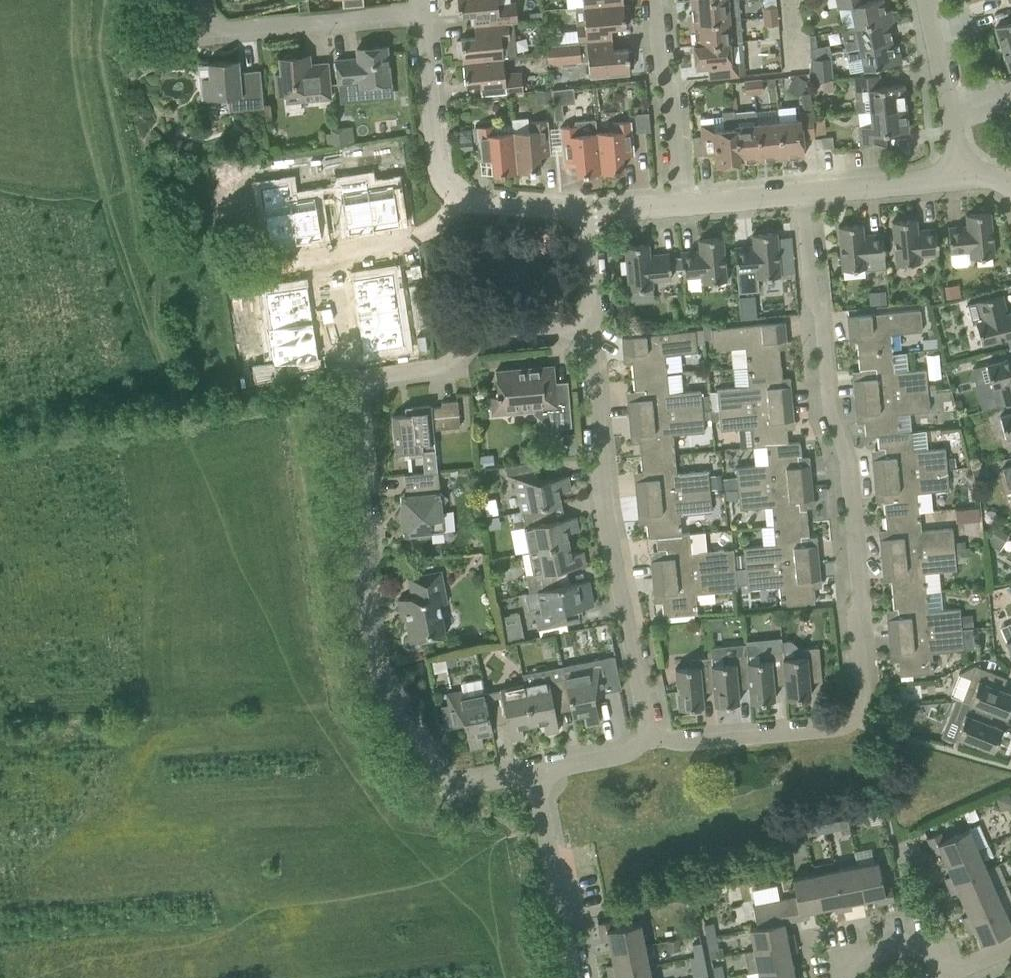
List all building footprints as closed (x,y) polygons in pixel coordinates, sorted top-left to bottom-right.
[(298,10),(307,9),(306,0),(298,0),(298,10)] [(517,2),(498,4),(497,0),(457,0),(459,15),(473,14),(474,25),(479,25),(508,23),(519,22),(517,2)] [(691,1),(693,22),(740,18),(738,0),(703,0),(691,1)] [(865,0),(836,0),(837,8),(851,5),(855,26),(892,18),(890,9),(884,10),(882,0),(872,0),(865,2),(865,0)] [(629,24),(630,16),(627,7),(623,8),(623,3),(583,6),(575,7),(578,42),(612,39),(611,27),(625,26),(625,24),(629,24)] [(777,15),(776,7),(763,8),(764,16),(777,15)] [(778,24),(777,15),(764,16),(765,26),(778,24)] [(740,18),(693,22),(695,44),(742,40),(741,29),(743,26),(741,24),(740,18)] [(894,28),(892,18),(855,26),(842,29),(846,50),(891,41),(888,29),(894,28)] [(996,26),(1003,49),(1010,46),(1010,21),(996,26)] [(515,57),(512,34),(509,34),(508,23),(479,25),(474,25),(475,37),(461,38),(461,39),(456,40),(455,48),(458,56),(462,56),(463,61),(503,58),(515,57)] [(766,71),(784,70),(783,36),(765,36),(766,71)] [(559,43),(546,44),(549,66),(560,65),(561,68),(576,67),(576,64),(588,63),(590,77),(609,75),(629,73),(629,67),(633,67),(635,59),(632,50),(627,51),(627,49),(613,50),(612,39),(578,42),(559,43)] [(695,44),(693,44),(695,67),(707,66),(708,78),(728,76),(738,75),(737,63),(744,63),(742,40),(695,44)] [(893,53),(891,41),(846,50),(848,60),(862,57),(864,69),(901,61),(899,51),(893,53)] [(358,58),(336,60),(338,80),(338,84),(360,82),(360,86),(362,100),(391,97),(390,83),(387,46),(357,49),(358,58)] [(829,46),(818,48),(819,55),(823,54),(830,53),(829,46)] [(809,70),(808,73),(809,75),(809,80),(833,78),(830,53),(823,54),(819,55),(811,57),(809,70)] [(281,74),(275,74),(277,95),(298,93),(299,101),(331,98),(329,82),(327,63),(310,64),(310,59),(304,59),(304,56),(294,56),(291,54),(285,55),(283,57),(279,58),(281,74)] [(524,92),(522,72),(504,74),(503,58),(463,61),(465,85),(479,84),(480,95),(524,92)] [(200,78),(202,99),(228,97),(229,111),(264,107),(260,70),(240,71),(239,60),(207,62),(208,77),(200,78)] [(880,87),(879,74),(854,76),(856,99),(855,100),(855,103),(855,106),(856,110),(858,112),(870,111),(906,107),(903,84),(880,87)] [(762,78),(753,79),(755,94),(763,93),(762,78)] [(755,94),(753,79),(743,80),(745,95),(755,94)] [(908,131),(906,107),(870,111),(872,124),(858,126),(860,148),(885,146),(884,133),(908,131)] [(735,124),(734,112),(734,110),(722,112),(722,116),(712,117),(713,123),(700,124),(702,136),(692,137),(693,155),(715,153),(716,165),(739,163),(739,161),(736,126),(735,126),(734,124),(735,124)] [(761,159),(757,122),(756,110),(734,112),(735,124),(734,124),(735,126),(736,126),(739,161),(761,159)] [(648,111),(635,112),(637,130),(650,129),(648,111)] [(802,137),(814,136),(812,111),(799,113),(800,118),(779,120),(782,157),(804,155),(802,137)] [(539,155),(551,154),(548,120),(528,122),(527,117),(512,118),(512,123),(517,172),(540,169),(539,155)] [(600,172),(596,132),(595,119),(575,121),(575,126),(560,127),(563,161),(575,160),(577,174),(578,174),(579,178),(587,180),(595,177),(595,173),(600,172)] [(782,157),(779,120),(757,122),(761,159),(782,157)] [(634,154),(631,121),(611,122),(612,131),(596,132),(600,172),(605,172),(606,176),(614,177),(622,174),(622,170),(623,170),(622,155),(634,154)] [(517,172),(512,123),(477,127),(480,160),(492,159),(493,174),(517,172)] [(354,125),(338,128),(339,144),(356,141),(354,125)] [(338,128),(325,130),(328,146),(339,144),(338,128)] [(400,135),(388,137),(390,146),(401,144),(400,135)] [(822,138),(823,148),(832,147),(831,137),(822,138)] [(472,140),(459,141),(459,150),(472,149),(472,140)] [(332,145),(321,147),(322,156),(334,155),(332,145)] [(321,147),(309,149),(311,158),(322,156),(321,147)] [(254,158),(242,159),(243,169),(255,167),(254,158)] [(393,183),(367,187),(374,230),(400,226),(393,183)] [(367,187),(341,191),(348,234),(374,230),(367,187)] [(315,195),(289,199),(296,242),(322,238),(315,195)] [(289,199),(263,203),(270,246),(296,242),(289,199)] [(967,225),(948,227),(950,253),(951,253),(952,263),(955,266),(967,265),(969,262),(968,258),(994,255),(990,212),(966,215),(967,225)] [(916,219),(892,221),(896,264),(919,262),(919,256),(938,254),(936,228),(917,230),(916,219)] [(838,226),(842,269),(866,267),(866,269),(885,267),(882,233),(863,235),(862,224),(838,226)] [(779,262),(776,232),(752,234),(753,245),(734,247),(738,292),(759,291),(757,277),(780,275),(780,273),(793,272),(792,261),(779,262)] [(702,282),(726,280),(722,237),(698,239),(699,250),(680,252),(683,277),(701,275),(702,282)] [(624,246),(628,289),(652,287),(651,280),(671,278),(668,253),(649,255),(648,244),(624,246)] [(419,260),(410,261),(412,273),(421,272),(419,260)] [(393,272),(351,278),(357,315),(398,308),(393,272)] [(235,284),(226,285),(227,297),(236,296),(235,284)] [(307,285),(265,291),(270,328),(313,321),(307,285)] [(885,291),(869,292),(870,305),(886,304),(885,291)] [(1002,295),(977,301),(977,302),(967,304),(972,322),(975,321),(981,345),(1007,338),(1010,348),(1010,312),(1007,313),(1002,295)] [(398,308),(357,315),(362,351),(404,345),(398,308)] [(921,331),(919,309),(846,316),(848,334),(856,333),(858,356),(892,353),(890,334),(921,331)] [(313,321),(270,328),(276,365),(319,358),(313,321)] [(786,339),(785,322),(711,329),(713,349),(745,346),(747,367),(780,363),(778,340),(786,339)] [(697,351),(694,329),(621,337),(623,354),(630,354),(633,378),(666,374),(664,354),(697,351)] [(432,341),(422,342),(424,354),(433,353),(432,341)] [(926,385),(924,369),(893,371),(892,353),(858,356),(860,379),(852,380),(854,396),(926,389),(926,385)] [(986,364),(992,388),(998,386),(1003,405),(1010,403),(1010,358),(986,364)] [(782,386),(780,363),(747,367),(749,385),(717,388),(717,391),(709,392),(709,394),(710,410),(719,409),(792,402),(790,385),(782,386)] [(562,404),(556,404),(553,365),(495,371),(498,393),(496,393),(497,397),(490,398),(491,414),(504,413),(503,410),(532,407),(532,411),(537,416),(542,415),(542,421),(549,427),(564,426),(562,404)] [(248,369),(239,370),(240,382),(249,381),(248,369)] [(668,393),(666,374),(633,378),(635,400),(628,401),(629,417),(702,410),(710,410),(709,394),(701,395),(700,389),(668,393)] [(898,432),(897,413),(928,411),(926,389),(854,396),(855,414),(863,413),(865,437),(877,435),(898,432)] [(432,428),(459,426),(457,400),(441,402),(441,406),(430,408),(430,405),(411,407),(412,414),(392,416),(396,457),(421,455),(420,442),(433,441),(432,428)] [(786,420),(793,419),(792,402),(719,409),(710,410),(712,418),(712,421),(720,420),(721,429),(753,426),(755,446),(765,445),(788,442),(786,420)] [(704,430),(703,418),(712,418),(710,410),(702,410),(629,417),(630,434),(638,434),(640,456),(674,452),(672,434),(704,430)] [(999,416),(1005,439),(1010,437),(1010,413),(999,416)] [(913,450),(911,431),(898,432),(877,435),(879,458),(871,459),(873,475),(946,469),(944,447),(913,450)] [(800,441),(788,442),(765,445),(767,465),(735,468),(736,477),(723,478),(724,489),(737,488),(811,481),(810,464),(802,465),(800,441)] [(576,444),(567,445),(568,454),(577,453),(576,444)] [(676,472),(674,452),(640,456),(642,480),(634,481),(636,497),(709,490),(707,469),(676,472)] [(489,454),(478,455),(478,465),(489,464),(489,454)] [(567,475),(539,481),(535,462),(505,464),(511,490),(517,489),(521,510),(521,511),(549,505),(560,503),(558,492),(570,489),(567,475)] [(1002,468),(1007,489),(1010,488),(1010,466),(1002,468)] [(931,510),(929,490),(948,489),(946,469),(873,475),(875,492),(883,492),(885,515),(919,512),(931,510)] [(439,490),(437,472),(404,475),(406,494),(400,495),(401,508),(394,516),(402,522),(403,535),(418,547),(432,531),(443,530),(440,505),(447,497),(439,490)] [(813,498),(811,481),(737,488),(739,509),(771,506),(773,525),(807,522),(805,499),(813,498)] [(736,489),(725,490),(726,499),(737,498),(736,489)] [(712,511),(709,490),(636,497),(637,514),(646,514),(648,537),(656,537),(681,534),(679,514),(712,511)] [(549,505),(522,511),(530,550),(568,543),(566,533),(578,530),(575,516),(552,521),(549,505)] [(960,520),(981,518),(981,508),(959,510),(960,520)] [(921,530),(919,512),(885,515),(887,538),(879,539),(880,556),(954,549),(952,527),(921,530)] [(809,545),(807,522),(773,525),(775,544),(742,547),(743,554),(744,568),(819,561),(817,544),(809,545)] [(734,555),(733,548),(707,551),(705,532),(681,534),(656,537),(658,559),(650,560),(652,577),(735,569),(734,555)] [(534,573),(526,574),(530,592),(565,585),(561,569),(585,564),(582,551),(570,553),(568,543),(530,550),(534,573)] [(956,569),(954,549),(880,556),(882,572),(890,572),(892,595),(926,592),(924,572),(956,569)] [(743,554),(734,555),(735,569),(744,568),(743,554)] [(820,578),(819,561),(744,568),(746,584),(746,588),(778,585),(780,606),(814,603),(812,579),(820,578)] [(744,568),(735,569),(737,585),(746,584),(744,568)] [(697,614),(695,594),(737,590),(737,585),(735,569),(652,577),(653,593),(661,593),(663,617),(697,614)] [(446,603),(440,571),(409,577),(412,596),(398,599),(401,612),(405,611),(411,641),(444,635),(438,604),(446,603)] [(530,592),(526,593),(529,609),(540,607),(541,611),(535,612),(539,628),(580,620),(577,608),(593,605),(588,580),(565,585),(530,592)] [(927,610),(926,592),(892,595),(894,618),(886,619),(888,635),(961,628),(959,607),(927,610)] [(933,672),(931,652),(974,648),(972,627),(961,628),(888,635),(889,652),(897,652),(899,675),(933,672)] [(570,631),(558,633),(561,646),(572,643),(570,631)] [(822,680),(819,646),(797,648),(797,646),(791,640),(782,641),(782,651),(783,660),(784,677),(786,698),(810,696),(808,675),(820,674),(821,680),(822,680)] [(783,660),(782,651),(763,652),(762,649),(756,644),(745,645),(746,654),(748,681),(750,701),(774,699),(772,679),(784,677),(783,660)] [(748,681),(746,654),(729,656),(729,652),(723,647),(711,648),(712,657),(713,666),(711,666),(713,684),(715,705),(739,703),(737,682),(748,681)] [(615,656),(562,667),(564,676),(570,703),(572,715),(583,713),(586,725),(599,722),(594,694),(621,689),(615,656)] [(713,666),(712,657),(689,659),(690,667),(675,668),(679,708),(703,706),(701,685),(713,684),(711,666),(713,666)] [(1006,678),(975,665),(959,674),(951,695),(961,700),(987,710),(1006,717),(1010,705),(1010,693),(996,687),(1000,676),(1006,679),(1006,678)] [(570,703),(564,676),(562,667),(562,666),(537,671),(539,682),(524,684),(531,723),(543,721),(545,733),(559,730),(554,706),(570,703)] [(490,719),(485,692),(482,678),(461,682),(462,690),(447,693),(449,704),(441,705),(444,724),(464,720),(470,748),(484,745),(481,733),(492,731),(491,725),(490,719)] [(531,723),(524,684),(485,692),(490,719),(491,725),(502,723),(501,717),(506,716),(510,740),(524,737),(522,725),(531,723)] [(983,721),(987,710),(961,700),(954,720),(961,722),(956,736),(993,751),(1002,728),(983,721)] [(840,829),(838,820),(825,822),(827,832),(840,829)] [(782,833),(796,830),(795,822),(780,825),(782,833)] [(827,832),(825,822),(813,825),(815,834),(827,832)] [(987,845),(978,824),(943,840),(940,832),(927,838),(934,854),(940,851),(946,863),(977,849),(987,845)] [(986,869),(977,849),(946,863),(951,875),(944,877),(948,885),(986,869)] [(883,888),(878,861),(856,865),(863,899),(876,896),(877,903),(894,900),(891,886),(883,888)] [(863,899),(856,865),(835,869),(843,910),(852,908),(850,901),(863,899)] [(843,910),(835,869),(814,874),(820,907),(833,905),(834,912),(843,910)] [(995,889),(986,869),(948,885),(951,893),(958,891),(963,902),(995,889)] [(820,907),(814,874),(791,878),(795,896),(799,919),(809,917),(808,910),(820,907)] [(799,919),(795,896),(780,899),(777,883),(752,888),(755,904),(751,905),(756,926),(783,921),(784,922),(799,919)] [(1003,908),(995,889),(963,902),(968,914),(962,917),(965,925),(1003,908)] [(1010,929),(1010,926),(1003,908),(965,925),(969,933),(975,930),(980,942),(1010,929)] [(644,944),(640,922),(613,928),(612,920),(598,923),(601,939),(608,938),(611,951),(644,944)] [(786,934),(784,922),(783,921),(756,926),(748,927),(752,950),(795,941),(793,933),(786,934)] [(716,935),(713,922),(703,924),(706,937),(716,935)] [(719,947),(716,935),(706,937),(709,950),(719,947)] [(796,950),(795,941),(752,950),(757,971),(792,964),(789,951),(796,950)] [(704,954),(701,942),(692,943),(695,956),(704,954)] [(648,965),(644,944),(611,951),(613,964),(606,965),(608,973),(648,965)] [(695,956),(690,957),(694,977),(696,977),(708,976),(704,954),(695,956)] [(712,966),(715,977),(719,977),(725,977),(722,964),(712,966)] [(792,964),(757,971),(758,977),(802,977),(801,975),(794,976),(792,964)] [(648,965),(608,973),(609,977),(651,977),(648,965)]
